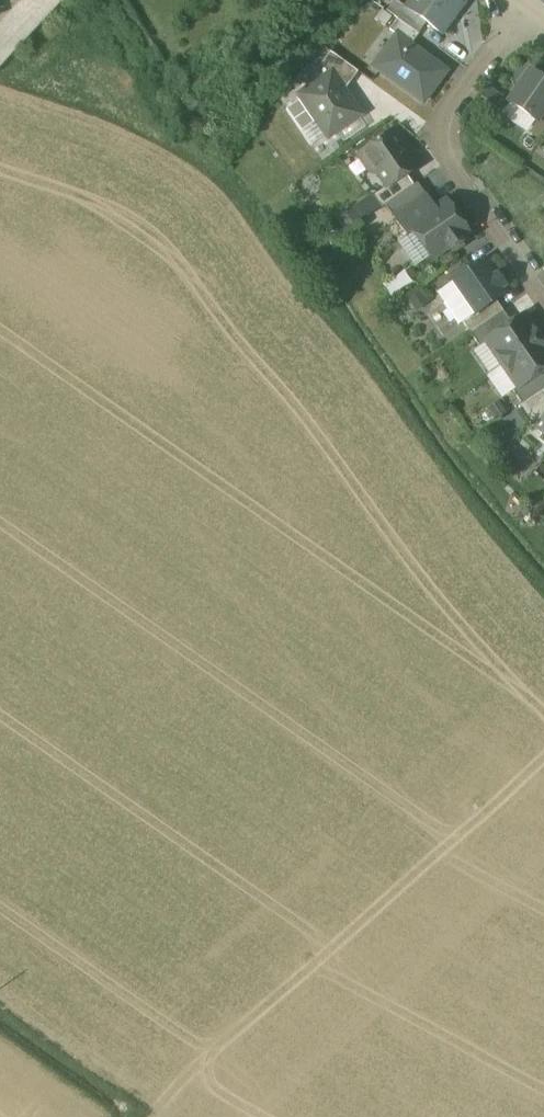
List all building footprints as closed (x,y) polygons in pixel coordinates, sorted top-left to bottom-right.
[(460,0),(414,0),(407,9),(440,33),(463,2),(460,0)] [(411,46),(397,36),(374,67),(423,104),(446,72),(411,46)] [(358,72),(330,52),(321,65),(328,75),(332,73),(344,92),(358,72)] [(530,70),(508,103),(537,123),(543,112),(543,80),(530,70)] [(344,92),(332,73),(328,75),(299,95),(328,138),(361,116),(344,92)] [(392,132),(378,141),(375,143),(376,143),(358,155),(370,173),(377,174),(386,187),(387,189),(407,175),(417,168),(392,132)] [(407,175),(387,189),(386,187),(374,196),(382,208),(386,206),(414,186),(407,175)] [(414,186),(386,206),(393,217),(425,195),(417,184),(414,186)] [(425,195),(393,217),(406,236),(413,231),(410,227),(435,209),(425,194),(425,195)] [(435,209),(410,227),(413,231),(430,257),(432,260),(450,248),(451,250),(463,242),(461,240),(469,235),(446,201),(435,209)] [(430,257),(413,231),(406,236),(398,241),(416,267),(430,257)] [(484,261),(451,283),(458,294),(473,315),(473,316),(495,300),(506,293),(502,288),(504,286),(497,276),(495,277),(484,261)] [(383,281),(388,293),(411,283),(405,271),(383,281)] [(473,315),(458,294),(444,304),(458,325),(463,322),(473,315)] [(495,300),(473,316),(473,315),(463,322),(470,334),(503,311),(495,300)] [(503,311),(470,334),(480,347),(487,342),(486,341),(512,324),(503,311)] [(512,324),(486,341),(487,342),(503,365),(541,339),(524,315),(512,324)] [(503,365),(518,387),(519,388),(543,371),(543,344),(541,339),(503,365)] [(519,388),(518,387),(513,391),(522,405),(543,390),(543,371),(519,388)] [(519,407),(533,427),(543,413),(543,391),(543,390),(522,405),(519,407)] [(533,427),(542,435),(538,440),(543,445),(543,413),(533,427)]
